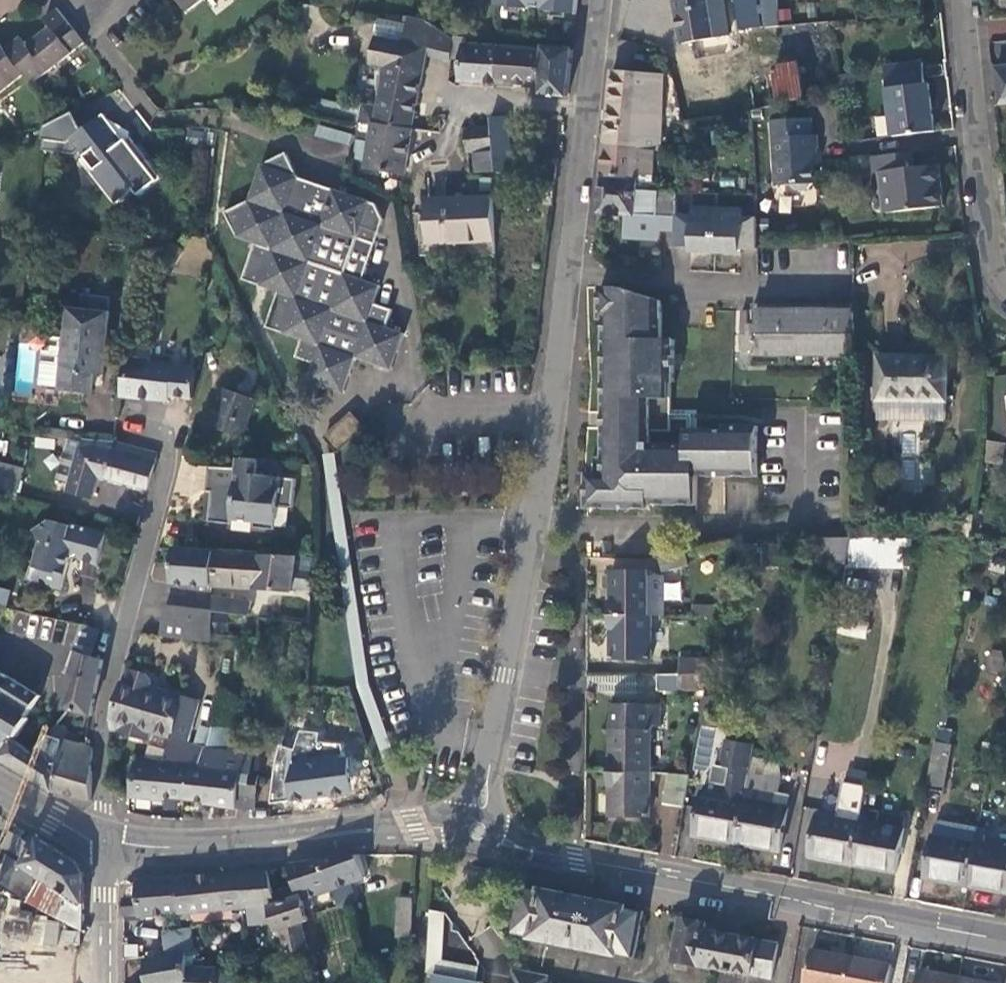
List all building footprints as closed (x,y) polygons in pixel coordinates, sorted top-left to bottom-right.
[(175,2),(182,11),(196,0),(173,0),(175,2)] [(495,2),(506,3),(507,0),(516,1),(516,4),(527,5),(528,3),(542,4),(542,7),(553,8),(554,5),(563,6),(563,10),(574,11),(575,0),(495,0),(495,2)] [(721,0),(672,0),(683,61),(758,61),(755,35),(740,32),(727,34),(721,0)] [(736,29),(756,27),(751,0),(731,0),(736,29)] [(763,26),(777,24),(774,0),(760,0),(763,26)] [(27,83),(80,42),(53,7),(39,17),(46,25),(22,44),(16,36),(0,48),(20,73),(27,83)] [(405,15),(386,12),(384,21),(376,19),(373,36),(399,41),(405,15)] [(383,66),(378,90),(413,97),(421,56),(423,46),(425,46),(430,23),(423,18),(411,15),(405,15),(399,41),(373,36),(372,35),(366,62),(383,66)] [(448,37),(430,23),(425,46),(423,46),(421,56),(446,61),(448,37)] [(536,91),(564,93),(570,45),(548,44),(549,28),(506,24),(505,32),(495,31),(494,44),(540,47),(536,91)] [(571,30),(549,28),(548,44),(570,45),(571,30)] [(455,78),(491,81),(494,44),(459,42),(455,78)] [(526,90),(536,91),(540,47),(494,44),(491,81),(527,84),(526,90)] [(20,73),(0,48),(0,89),(20,73)] [(879,64),(887,134),(927,129),(922,83),(919,83),(916,59),(879,64)] [(770,66),(775,101),(800,97),(795,64),(794,62),(770,66)] [(808,62),(795,64),(800,97),(815,94),(830,92),(828,80),(812,83),(808,62)] [(994,83),(996,101),(1005,100),(1005,64),(992,65),(994,83)] [(660,71),(609,67),(601,143),(651,146),(657,147),(660,71)] [(408,126),(413,97),(378,90),(376,96),(373,110),(360,108),(357,120),(371,122),(372,119),(408,126)] [(92,169),(89,171),(111,200),(129,186),(135,193),(157,176),(126,136),(120,140),(102,116),(99,113),(67,138),(81,155),(92,169)] [(487,115),(488,125),(491,149),(472,151),(475,171),(509,168),(504,113),(487,115)] [(766,114),(769,178),(782,178),(789,183),(801,182),(805,178),(808,178),(806,148),(811,143),(811,129),(806,129),(804,113),(766,114)] [(473,116),(474,126),(488,125),(487,115),(473,116)] [(126,131),(102,116),(120,140),(126,136),(126,131)] [(401,171),(408,126),(372,119),(371,122),(362,167),(401,171)] [(317,123),(308,154),(343,165),(352,134),(317,123)] [(474,126),(463,127),(465,151),(472,151),(491,149),(488,125),(474,126)] [(649,171),(651,146),(601,143),(598,173),(634,175),(634,170),(649,171)] [(909,165),(907,149),(868,154),(869,169),(876,169),(881,210),(937,203),(933,162),(909,165)] [(253,243),(240,279),(275,292),(263,326),(297,338),(291,355),(310,362),(303,379),(339,392),(352,357),(387,369),(400,333),(382,326),(389,308),(371,301),(376,285),(359,279),(381,217),(374,204),(298,177),(286,152),(261,164),(248,200),(223,211),(236,236),(253,243)] [(89,171),(92,169),(81,155),(78,157),(89,171)] [(652,214),(677,216),(677,212),(678,189),(643,188),(633,187),(634,175),(598,173),(594,208),(623,211),(652,214)] [(426,241),(490,240),(489,197),(425,199),(426,241)] [(692,212),(677,212),(677,216),(675,245),(689,245),(688,250),(714,251),(717,206),(692,205),(692,212)] [(717,206),(714,251),(736,252),(736,246),(756,247),(758,215),(742,214),(742,208),(717,206)] [(652,229),(652,214),(623,211),(621,227),(652,229)] [(600,315),(600,469),(584,469),(584,502),(645,505),(646,500),(691,502),(691,473),(692,443),(720,444),(719,474),(754,474),(755,424),(720,423),(720,427),(691,427),(681,427),(681,441),(645,441),(645,427),(663,427),(664,415),(666,415),(666,408),(666,379),(668,379),(669,337),(658,337),(658,298),(616,283),(595,283),(595,315),(600,315)] [(80,306),(67,305),(63,334),(51,332),(50,342),(46,342),(46,347),(49,348),(46,377),(57,378),(56,385),(87,390),(90,369),(100,370),(108,311),(109,311),(110,297),(82,294),(80,306)] [(755,350),(850,351),(851,306),(743,306),(743,309),(738,309),(738,346),(755,346),(755,350)] [(119,394),(166,400),(170,365),(147,363),(148,346),(125,343),(119,394)] [(943,353),(876,351),(875,396),(941,397),(943,353)] [(254,397),(224,387),(218,404),(216,403),(211,416),(217,418),(215,425),(240,435),(254,397)] [(941,397),(875,396),(875,414),(941,415),(941,397)] [(681,415),(681,427),(691,427),(691,408),(666,408),(666,415),(681,415)] [(359,428),(347,414),(321,435),(333,449),(359,428)] [(94,471),(102,474),(112,439),(80,437),(65,489),(87,495),(94,471)] [(102,474),(145,486),(155,452),(151,450),(112,439),(102,474)] [(691,473),(719,474),(720,444),(692,443),(691,473)] [(994,466),(997,447),(982,445),(979,464),(994,466)] [(254,458),(232,456),(230,468),(205,465),(202,490),(208,491),(205,520),(227,523),(228,518),(250,521),(249,526),(271,529),(274,505),(289,507),(292,478),(253,473),(254,458)] [(902,460),(902,480),(917,480),(917,459),(902,460)] [(0,462),(0,488),(20,493),(26,469),(0,462)] [(104,531),(68,521),(68,523),(49,518),(29,529),(37,542),(31,564),(43,568),(45,572),(42,583),(58,588),(66,559),(74,551),(80,557),(95,562),(104,531)] [(846,565),(904,570),(906,540),(849,535),(846,565)] [(841,561),(846,536),(822,537),(819,557),(841,561)] [(169,580),(209,583),(211,550),(187,546),(177,546),(170,545),(169,580)] [(686,563),(682,549),(657,554),(660,569),(686,563)] [(289,589),(294,555),(283,554),(253,554),(211,550),(209,583),(289,589)] [(309,556),(294,555),(289,589),(308,591),(309,556)] [(608,569),(607,612),(653,613),(653,605),(647,605),(647,572),(647,570),(608,569)] [(659,572),(647,572),(647,605),(653,605),(653,613),(659,613),(659,572)] [(680,583),(664,582),(664,600),(680,600),(680,583)] [(246,597),(209,594),(208,610),(208,611),(245,615),(246,597)] [(161,603),(157,634),(185,637),(190,608),(161,603)] [(689,604),(689,614),(714,614),(716,604),(689,604)] [(185,637),(206,640),(206,631),(208,611),(208,610),(190,608),(185,637)] [(653,620),(653,613),(607,612),(607,655),(647,656),(648,620),(653,620)] [(837,635),(865,638),(867,620),(839,617),(837,635)] [(89,654),(98,629),(80,624),(63,670),(70,672),(61,706),(65,707),(88,714),(93,693),(100,658),(89,654)] [(986,671),(1001,673),(1003,651),(988,650),(986,671)] [(676,656),(676,671),(703,671),(706,657),(676,656)] [(169,736),(158,762),(185,765),(197,766),(200,746),(200,744),(185,740),(197,696),(159,686),(159,691),(147,688),(141,681),(148,678),(145,670),(125,666),(119,681),(109,719),(169,736)] [(0,671),(0,700),(25,715),(38,694),(0,671)] [(675,688),(700,688),(703,671),(676,671),(675,688)] [(633,672),(595,677),(597,696),(635,691),(633,672)] [(0,700),(0,748),(12,730),(15,731),(16,730),(18,731),(27,717),(25,715),(0,700)] [(607,702),(607,726),(646,727),(650,723),(656,723),(657,703),(607,702)] [(84,739),(88,714),(65,707),(50,726),(62,733),(63,734),(66,730),(84,739)] [(212,732),(214,725),(209,724),(207,724),(205,731),(212,732)] [(12,730),(0,748),(0,757),(16,768),(50,789),(62,733),(50,726),(34,744),(15,731),(12,730)] [(607,726),(606,770),(651,771),(651,763),(646,763),(646,727),(607,726)] [(200,801),(233,806),(233,805),(237,773),(245,774),(247,763),(259,764),(260,755),(239,752),(224,750),(214,748),(216,740),(212,739),(212,732),(205,731),(203,747),(200,746),(197,766),(185,765),(181,797),(200,799),(200,801)] [(295,751),(277,747),(270,807),(354,799),(346,745),(320,743),(320,733),(299,732),(295,751)] [(50,789),(88,798),(89,771),(89,748),(83,744),(63,734),(62,733),(50,789)] [(720,736),(714,763),(745,768),(746,764),(747,757),(750,741),(720,736)] [(226,741),(216,740),(214,748),(224,750),(226,741)] [(947,748),(948,744),(931,740),(923,785),(939,789),(939,787),(947,748)] [(959,751),(947,748),(939,787),(952,789),(959,751)] [(161,794),(181,797),(185,765),(158,762),(132,760),(127,795),(160,798),(161,794)] [(701,784),(700,790),(714,792),(718,768),(744,772),(745,768),(714,763),(707,769),(705,780),(701,784)] [(753,766),(746,764),(745,768),(744,772),(732,841),(774,849),(782,805),(770,803),(775,778),(751,774),(753,766)] [(690,834),(732,841),(744,772),(718,768),(714,792),(700,790),(698,789),(690,834)] [(651,778),(651,771),(606,770),(606,813),(646,813),(646,778),(651,778)] [(660,802),(678,805),(684,772),(665,772),(660,802)] [(233,805),(249,807),(252,794),(255,774),(245,774),(237,773),(233,805)] [(805,854),(849,862),(864,782),(844,778),(838,814),(814,810),(805,854)] [(874,815),(871,810),(859,808),(864,782),(849,862),(891,870),(899,826),(874,821),(874,815)] [(902,816),(917,820),(922,793),(907,790),(902,816)] [(988,810),(979,808),(976,824),(985,826),(985,823),(988,810)] [(988,809),(988,810),(985,823),(1000,827),(1003,812),(988,809)] [(899,826),(902,816),(871,810),(874,815),(874,821),(899,826)] [(934,826),(933,831),(947,834),(948,828),(934,826)] [(3,855),(19,864),(31,844),(23,838),(10,830),(3,844),(0,843),(0,861),(3,855)] [(27,830),(23,838),(31,844),(36,836),(27,830)] [(921,875),(965,883),(974,833),(966,832),(965,837),(947,834),(933,831),(930,831),(921,875)] [(974,833),(965,883),(1005,891),(1005,845),(981,840),(982,835),(974,833)] [(19,864),(3,855),(0,861),(0,889),(21,900),(81,932),(82,872),(77,863),(36,836),(31,844),(19,864)] [(361,875),(355,853),(320,857),(327,886),(361,875)] [(297,895),(327,886),(320,857),(298,860),(286,862),(290,885),(292,894),(296,893),(297,895)] [(245,918),(267,914),(264,903),(270,902),(268,894),(262,870),(233,872),(235,886),(238,907),(243,907),(245,918)] [(123,894),(122,895),(121,895),(119,911),(135,911),(136,914),(238,907),(235,886),(233,872),(138,879),(127,882),(125,884),(123,894)] [(268,894),(270,902),(264,903),(267,914),(271,928),(277,927),(278,932),(283,952),(302,946),(296,920),(302,918),(299,903),(297,895),(296,893),(292,894),(290,885),(268,894)] [(639,909),(518,885),(508,932),(630,955),(639,909)] [(406,923),(408,897),(395,897),(393,922),(406,923)] [(440,909),(424,907),(422,957),(438,960),(439,922),(440,909)] [(670,958),(767,976),(774,943),(712,931),(701,929),(702,925),(702,921),(677,917),(670,958)] [(161,931),(163,952),(183,950),(183,952),(185,968),(213,969),(213,937),(188,935),(188,929),(161,931)] [(402,944),(400,938),(394,940),(396,946),(402,944)] [(395,966),(389,941),(379,944),(385,968),(395,966)] [(846,956),(808,948),(802,982),(841,982),(846,956)] [(144,977),(144,982),(226,982),(226,971),(213,973),(213,969),(185,968),(183,952),(142,956),(144,977)] [(846,956),(841,982),(882,982),(886,963),(846,956)] [(479,968),(438,960),(422,957),(421,971),(431,973),(476,981),(479,968)] [(955,976),(916,968),(913,982),(954,982),(955,976)] [(542,975),(509,969),(506,982),(540,982),(542,975)] [(431,973),(429,982),(476,982),(476,981),(431,973)]
